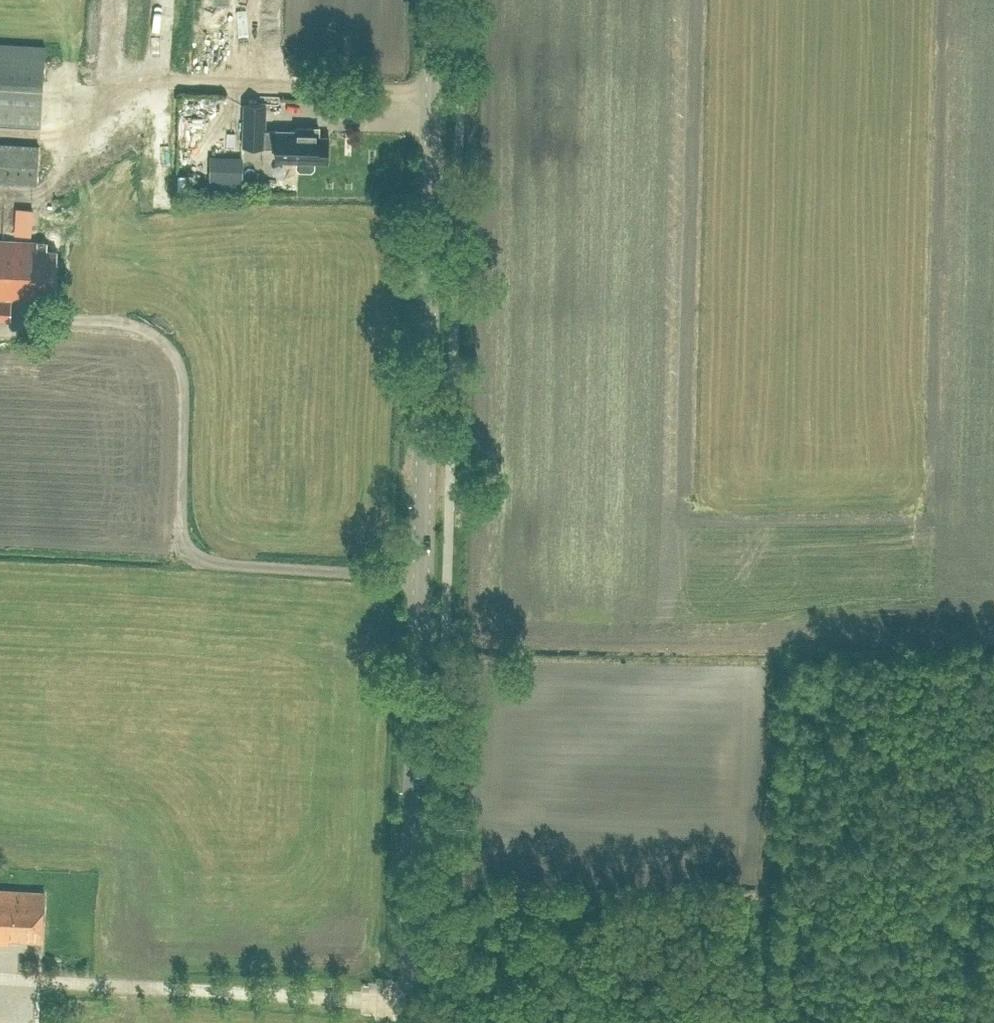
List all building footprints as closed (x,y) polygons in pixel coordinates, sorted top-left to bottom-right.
[(45,45),(0,42),(0,123),(40,125),(45,45)] [(264,146),(266,102),(244,102),(242,145),(264,146)] [(294,125),(293,129),(276,128),(275,158),(294,159),(294,166),(297,169),(308,169),(312,166),(312,160),(327,160),(328,136),(316,135),(316,126),(294,125)] [(36,185),(38,144),(0,142),(0,183),(36,185)] [(186,177),(212,178),(212,151),(187,150),(186,177)] [(18,202),(19,231),(36,230),(34,201),(18,202)] [(10,319),(11,298),(35,299),(35,292),(55,293),(57,249),(46,248),(47,242),(0,240),(0,319),(10,319)] [(0,942),(1,937),(42,939),(45,890),(0,888),(0,942)]
